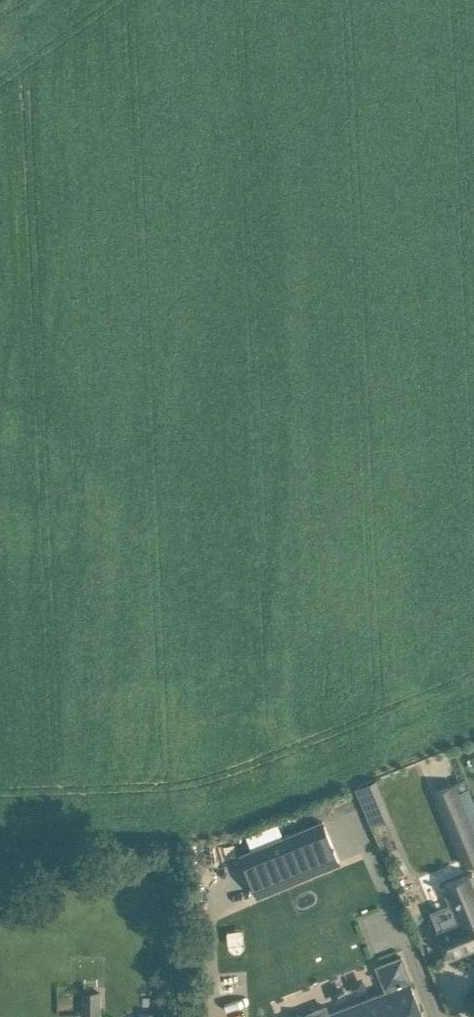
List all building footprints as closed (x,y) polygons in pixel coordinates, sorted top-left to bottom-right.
[(463,863),(473,858),(473,800),(469,787),(459,791),(454,779),(432,788),(463,863)] [(379,787),(359,795),(367,814),(387,806),(379,787)] [(323,819),(284,835),(300,875),(340,858),(323,819)] [(284,835),(241,853),(258,892),(300,875),(284,835)] [(441,885),(457,924),(439,932),(450,957),(473,946),(473,884),(471,877),(473,876),(473,875),(473,872),(441,885)] [(352,1004),(357,1016),(424,1016),(410,982),(412,981),(402,955),(376,965),(385,988),(389,986),(391,989),(386,991),(352,1004)] [(224,1008),(227,1016),(278,1016),(266,964),(233,971),(241,1004),(224,1008)] [(102,1013),(102,990),(82,990),(82,1013),(102,1013)] [(352,1004),(329,1013),(326,1005),(312,1010),(315,1016),(357,1016),(352,1004)]
